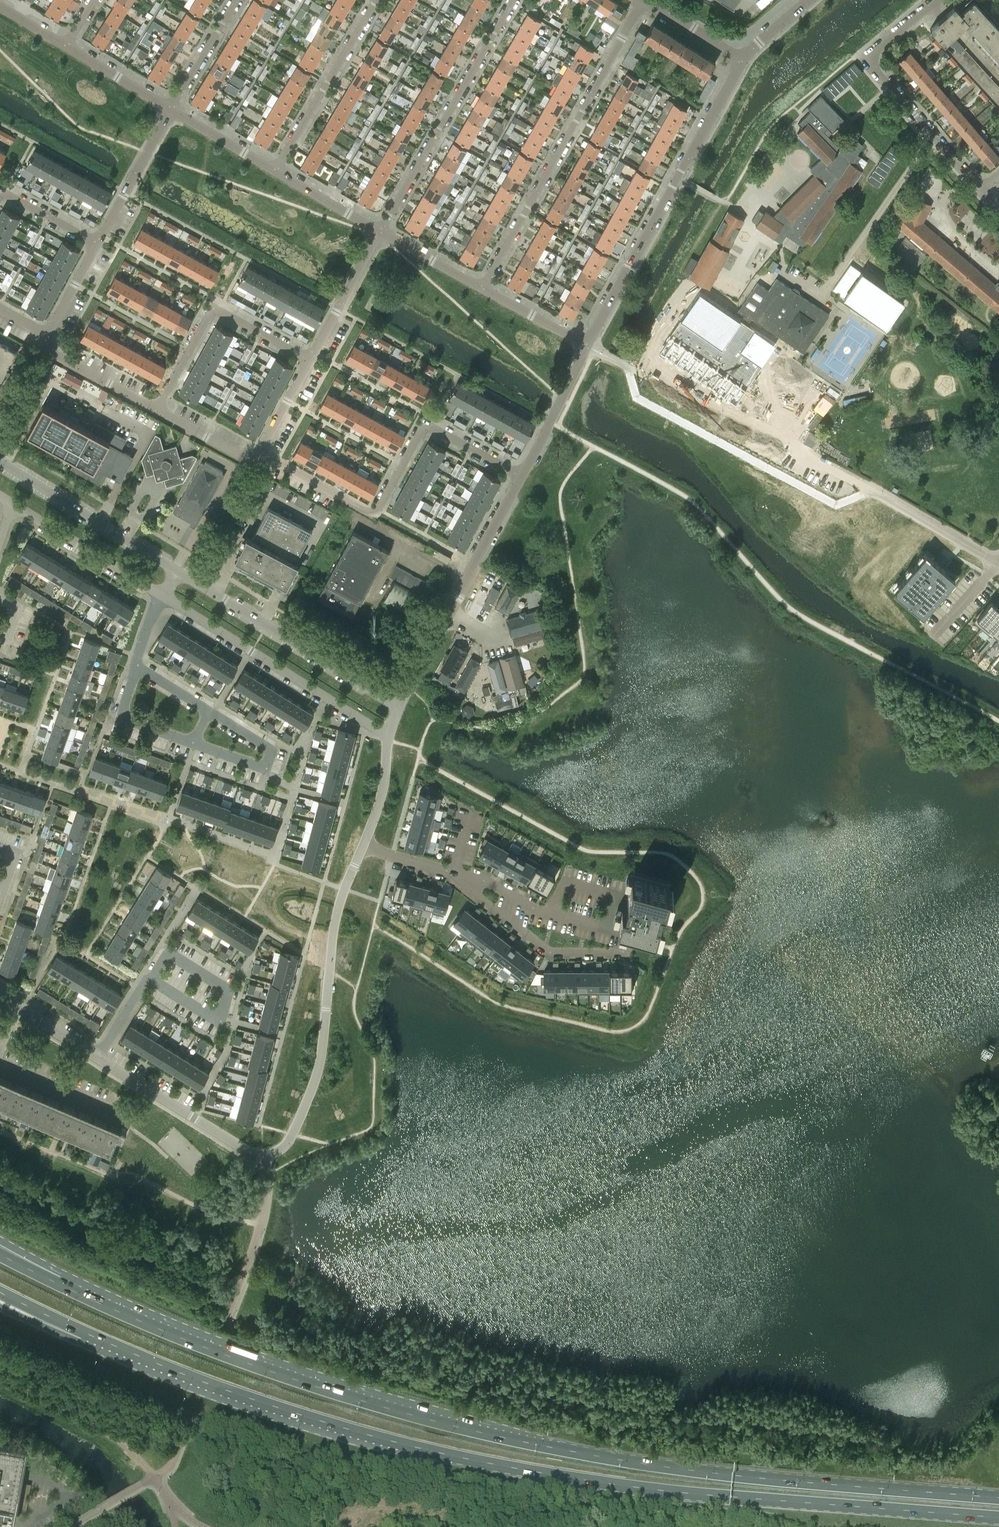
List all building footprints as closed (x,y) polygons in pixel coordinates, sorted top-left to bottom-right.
[(70,0),(53,0),(52,1),(65,9),(70,0)] [(111,10),(122,17),(129,6),(119,0),(118,0),(111,10)] [(207,5),(199,0),(194,0),(189,8),(200,15),(207,5)] [(260,16),(260,17),(265,20),(272,9),(257,0),(253,0),(247,9),(260,16)] [(348,7),(336,0),(335,0),(329,10),(342,18),(348,7)] [(409,10),(415,0),(400,0),(398,3),(409,10)] [(471,4),(482,10),(488,0),(464,0),(471,4)] [(585,0),(592,5),(588,11),(592,13),(596,7),(601,0),(585,0)] [(615,2),(612,0),(601,0),(596,7),(607,14),(615,2)] [(938,36),(945,44),(945,43),(944,42),(967,21),(977,32),(972,37),(998,67),(998,27),(974,0),(961,13),(955,6),(930,28),(938,36)] [(58,20),(65,9),(52,1),(45,12),(58,20)] [(626,9),(615,2),(607,14),(618,21),(626,9)] [(403,21),(409,10),(398,3),(391,14),(403,21)] [(438,13),(442,15),(448,5),(444,3),(438,13)] [(476,21),(482,10),(471,4),(464,14),(476,21)] [(342,18),(329,10),(323,7),(317,17),(323,20),(336,28),(342,18)] [(260,17),(260,16),(247,9),(241,19),(254,27),(260,17)] [(122,17),(111,10),(105,20),(116,27),(122,17)] [(187,12),(180,23),(191,30),(198,19),(187,12)] [(432,24),(436,26),(442,15),(438,13),(432,24)] [(396,31),(403,21),(391,14),(385,24),(396,31)] [(470,31),(476,21),(464,14),(458,25),(470,31)] [(527,14),(521,24),(534,32),(540,21),(527,14)] [(283,30),(286,25),(285,25),(288,20),(285,18),(279,28),(283,30)] [(241,19),(235,29),(248,37),(254,27),(241,19)] [(105,20),(99,30),(109,37),(110,37),(114,39),(118,33),(114,31),(116,27),(105,20)] [(153,20),(150,25),(146,31),(150,33),(157,22),(153,20)] [(330,38),(336,28),(323,20),(317,31),(330,38)] [(185,40),(191,30),(180,23),(174,34),(185,40)] [(638,29),(635,35),(636,36),(642,40),(704,79),(706,77),(715,62),(653,23),(646,35),(638,29)] [(396,31),(385,24),(379,35),(390,42),(396,31)] [(515,35),(528,42),(534,32),(521,24),(515,35)] [(452,35),(464,42),(470,31),(458,25),(452,35)] [(566,30),(577,37),(580,31),(569,25),(566,30)] [(229,39),(241,47),(248,37),(235,29),(229,39)] [(109,37),(99,30),(92,41),(103,48),(106,43),(109,38),(109,37)] [(324,49),(330,38),(317,31),(311,41),(324,49)] [(590,43),(595,35),(589,31),(585,40),(590,43)] [(185,40),(174,34),(172,36),(169,34),(164,42),(178,51),(185,40)] [(457,53),(464,42),(452,35),(446,46),(457,53)] [(515,35),(509,45),(522,53),(528,42),(515,35)] [(601,39),(596,36),(591,44),(595,47),(601,39)] [(639,45),(642,40),(636,36),(633,42),(639,45)] [(122,44),(127,48),(131,50),(137,39),(133,37),(130,42),(125,39),(122,44)] [(229,39),(222,50),(235,57),(241,47),(229,39)] [(377,39),(370,50),(381,56),(388,45),(377,39)] [(318,59),(324,49),(311,41),(305,51),(318,59)] [(161,47),(164,49),(161,54),(172,61),(178,51),(164,42),(161,47)] [(633,42),(630,47),(636,50),(639,45),(633,42)] [(574,54),(587,62),(593,51),(580,43),(574,54)] [(503,55),(516,63),(522,53),(509,45),(503,55)] [(137,46),(133,52),(137,54),(145,58),(148,53),(141,49),(137,46)] [(440,57),(451,63),(457,53),(446,46),(440,57)] [(636,50),(630,47),(627,52),(633,56),(636,50)] [(958,60),(967,51),(963,47),(959,50),(954,55),(958,60)] [(425,53),(434,58),(436,54),(427,49),(425,53)] [(216,60),(229,68),(235,57),(222,50),(216,60)] [(364,60),(375,67),(381,56),(370,50),(364,60)] [(311,70),(318,59),(305,51),(299,62),(311,70)] [(568,64),(581,72),(587,62),(574,54),(569,51),(563,62),(568,64)] [(909,51),(899,60),(907,69),(917,60),(909,51)] [(962,65),(972,56),(967,51),(958,60),(962,65)] [(627,53),(625,58),(635,64),(638,59),(633,56),(627,52),(627,53)] [(414,55),(428,63),(430,59),(423,55),(419,55),(415,53),(414,55)] [(161,54),(158,59),(155,57),(152,62),(155,64),(154,65),(166,72),(172,61),(161,54)] [(510,73),(516,63),(503,55),(497,66),(510,73)] [(967,69),(976,61),(972,56),(962,65),(967,69)] [(445,74),(451,63),(440,57),(434,68),(445,74)] [(632,69),(635,64),(625,58),(622,63),(632,69)] [(223,78),(229,68),(216,60),(210,70),(223,78)] [(364,60),(358,71),(369,77),(375,67),(364,60)] [(917,60),(907,69),(914,78),(924,69),(917,60)] [(971,74),(980,66),(976,61),(967,69),(971,74)] [(855,63),(823,90),(831,99),(862,72),(855,63)] [(541,70),(538,75),(542,77),(548,67),(544,64),(541,70)] [(575,82),(581,72),(568,64),(562,75),(575,82)] [(166,72),(154,65),(148,75),(159,82),(166,72)] [(290,76),(303,84),(309,73),(296,66),(290,76)] [(504,84),(510,73),(497,66),(491,76),(504,84)] [(924,69),(914,78),(922,86),(932,78),(936,75),(928,66),(924,69)] [(975,79),(984,70),(980,66),(971,74),(975,79)] [(216,88),(223,78),(210,70),(204,80),(216,88)] [(979,83),(989,75),(984,70),(975,79),(979,83)] [(352,81),(363,88),(369,77),(358,71),(352,81)] [(425,82),(436,89),(443,78),(431,71),(425,82)] [(551,83),(556,85),(569,93),(575,82),(562,75),(557,72),(551,83)] [(626,72),(620,83),(631,90),(638,94),(642,87),(635,83),(638,79),(626,72)] [(234,73),(230,79),(241,86),(245,80),(234,73)] [(984,88),(993,80),(989,75),(979,83),(984,88)] [(297,94),(303,84),(290,76),(284,87),(297,94)] [(491,76),(485,86),(498,94),(504,84),(491,76)] [(708,77),(706,82),(712,86),(715,80),(708,77)] [(932,78),(922,86),(929,95),(939,87),(932,78)] [(204,80),(197,90),(210,98),(216,88),(204,80)] [(988,93),(997,84),(993,80),(984,88),(988,93)] [(229,81),(225,88),(236,95),(240,88),(229,81)] [(352,81),(345,92),(356,98),(363,88),(352,81)] [(392,91),(396,94),(397,92),(402,94),(404,91),(399,88),(400,88),(399,88),(401,82),(399,81),(392,91)] [(430,99),(436,89),(425,82),(419,93),(430,99)] [(706,82),(703,87),(709,91),(712,86),(706,82)] [(631,90),(620,83),(614,94),(625,100),(631,90)] [(998,91),(998,86),(997,84),(988,93),(992,97),(998,91)] [(550,96),(563,103),(569,93),(556,85),(550,96)] [(479,97),(492,104),(498,94),(485,86),(479,97)] [(278,97),(291,104),(297,94),(284,87),(278,97)] [(703,87),(700,93),(706,96),(709,91),(703,87)] [(939,87),(929,95),(937,104),(947,95),(939,87)] [(210,98),(197,90),(191,101),(204,109),(210,98)] [(430,99),(419,93),(416,91),(410,101),(413,103),(424,110),(430,99)] [(356,98),(345,92),(339,102),(350,109),(356,98)] [(697,98),(698,99),(703,101),(706,96),(700,93),(697,98)] [(614,94),(608,105),(619,111),(625,100),(614,94)] [(811,110),(798,123),(802,127),(798,132),(822,156),(809,169),(815,174),(780,209),(783,211),(777,219),(765,211),(764,214),(758,210),(752,219),(757,223),(756,225),(780,242),(786,234),(803,246),(807,241),(810,243),(861,170),(854,165),(860,157),(860,156),(856,153),(862,145),(852,137),(840,149),(827,136),(845,119),(821,94),(808,107),(811,110)] [(947,95),(937,104),(944,113),(954,104),(947,95)] [(558,113),(563,103),(550,96),(544,106),(558,113)] [(285,114),(291,104),(278,97),(272,107),(285,114)] [(479,97),(473,107),(486,115),(492,104),(479,97)] [(344,120),(350,109),(339,102),(333,113),(344,120)] [(418,120),(424,110),(413,103),(407,114),(418,120)] [(667,114),(680,121),(686,110),(673,103),(667,114)] [(954,104),(944,113),(952,122),(962,113),(954,104)] [(602,115),(613,122),(619,111),(608,105),(602,115)] [(544,106),(538,116),(552,124),(558,113),(544,106)] [(266,117),(279,125),(285,114),(272,107),(266,117)] [(467,117),(480,125),(486,115),(473,107),(467,117)] [(639,108),(636,114),(633,119),(637,121),(643,110),(639,108)] [(227,123),(234,112),(230,110),(229,112),(226,110),(221,119),(227,123)] [(338,130),(344,120),(333,113),(327,123),(338,130)] [(962,113),(952,122),(960,130),(969,122),(962,113)] [(236,114),(230,125),(236,128),(243,117),(240,116),(236,114)] [(412,131),(418,120),(407,114),(401,124),(412,131)] [(639,125),(642,127),(648,116),(645,114),(644,114),(639,125)] [(667,114),(661,124),(674,131),(680,121),(667,114)] [(602,115),(596,126),(607,132),(613,122),(602,115)] [(526,128),(528,124),(515,116),(512,120),(526,128)] [(546,134),(552,124),(538,116),(533,127),(546,134)] [(273,135),(279,125),(266,117),(260,127),(273,135)] [(467,117),(461,128),(474,135),(480,125),(467,117)] [(674,131),(661,124),(656,121),(651,132),(655,134),(669,142),(674,131)] [(969,122),(960,130),(967,139),(977,131),(969,122)] [(320,134),(332,141),(338,130),(327,123),(320,134)] [(406,142),(412,131),(401,124),(395,135),(406,142)] [(607,132),(596,126),(590,137),(601,143),(607,132)] [(266,146),(273,135),(260,127),(254,138),(266,146)] [(533,127),(527,137),(540,145),(546,134),(533,127)] [(474,135),(461,128),(455,139),(468,146),(474,135)] [(4,131),(1,137),(6,140),(9,134),(4,131)] [(977,131),(967,139),(975,148),(985,140),(977,131)] [(325,151),(332,141),(320,134),(314,144),(325,151)] [(655,134),(650,145),(663,152),(669,142),(655,134)] [(406,142),(395,135),(388,146),(400,152),(406,142)] [(540,145),(527,137),(521,148),(534,155),(540,145)] [(582,151),(593,157),(600,146),(588,140),(582,151)] [(985,140),(975,148),(982,157),(992,148),(985,140)] [(506,151),(509,146),(500,141),(497,147),(501,149),(506,151)] [(453,142),(447,153),(460,160),(466,150),(453,142)] [(329,153),(325,151),(314,144),(308,155),(323,164),(329,153)] [(663,152),(650,145),(644,155),(657,162),(663,152)] [(884,156),(867,179),(877,186),(893,163),(901,151),(891,145),(884,156)] [(982,157),(990,166),(998,158),(998,156),(996,153),(998,150),(998,147),(997,145),(992,149),(992,148),(982,157)] [(394,163),(400,152),(388,146),(382,156),(394,163)] [(36,171),(45,155),(35,149),(26,165),(36,171)] [(509,159),(513,161),(512,162),(526,170),(532,159),(514,149),(509,159)] [(582,151),(576,161),(587,168),(593,157),(582,151)] [(394,163),(382,156),(376,153),(372,160),(378,164),(376,167),(387,173),(394,163)] [(447,153),(441,163),(454,171),(460,160),(447,153)] [(45,155),(36,171),(46,176),(55,160),(45,155)] [(324,165),(323,164),(308,155),(301,166),(313,173),(315,169),(320,172),(324,165)] [(657,162),(644,155),(638,166),(651,173),(657,162)] [(854,165),(861,170),(866,161),(860,157),(854,165)] [(55,160),(46,176),(55,181),(64,165),(55,160)] [(587,168),(576,161),(570,172),(581,178),(587,168)] [(520,180),(526,170),(512,162),(507,173),(520,180)] [(435,174),(448,181),(454,171),(441,163),(435,174)] [(64,165),(55,181),(65,187),(74,171),(64,165)] [(381,184),(387,173),(376,167),(370,177),(381,184)] [(630,180),(643,188),(649,177),(636,170),(630,180)] [(74,171),(65,187),(74,192),(83,176),(74,171)] [(340,174),(336,172),(335,171),(328,182),(334,185),(340,174)] [(570,172),(564,183),(575,189),(581,178),(570,172)] [(476,183),(483,187),(486,182),(483,180),(486,175),(482,173),(476,183)] [(501,183),(514,191),(520,180),(507,173),(501,183)] [(442,191),(448,181),(435,174),(429,184),(442,191)] [(74,192),(84,197),(93,181),(83,176),(74,192)] [(347,178),(343,176),(336,186),(342,190),(349,179),(347,178)] [(375,195),(381,184),(370,177),(364,188),(375,195)] [(638,198),(643,188),(630,180),(624,191),(638,198)] [(93,181),(84,197),(93,202),(102,186),(93,181)] [(470,194),(474,196),(477,191),(480,193),(483,187),(476,183),(470,194)] [(508,201),(514,191),(501,183),(495,194),(508,201)] [(558,193),(569,200),(575,189),(564,183),(558,193)] [(423,194),(436,202),(442,191),(429,184),(423,194)] [(93,202),(104,208),(113,192),(102,186),(93,202)] [(369,206),(375,195),(364,188),(358,199),(369,206)] [(638,198),(624,191),(619,201),(632,209),(638,198)] [(558,193),(552,204),(563,210),(569,200),(558,193)] [(430,212),(436,202),(423,194),(417,205),(430,212)] [(502,212),(508,201),(495,194),(489,204),(502,212)] [(997,283),(996,285),(922,222),(930,205),(916,198),(909,211),(896,225),(992,307),(993,306),(998,312),(998,283),(997,283)] [(484,201),(478,212),(483,214),(483,215),(496,222),(502,212),(489,204),(484,201)] [(626,219),(632,209),(619,201),(613,212),(626,219)] [(563,210),(552,204),(546,215),(557,222),(563,210)] [(417,205),(411,215),(424,223),(430,212),(417,205)] [(0,214),(0,219),(14,227),(20,217),(11,212),(3,208),(0,214)] [(709,286),(720,265),(729,250),(727,249),(744,219),(728,210),(711,240),(709,239),(697,260),(691,257),(683,271),(709,286)] [(155,214),(150,211),(147,217),(152,220),(155,214)] [(626,219),(613,212),(607,222),(620,229),(626,219)] [(424,223),(411,215),(405,226),(418,233),(424,223)] [(490,232),(496,222),(483,215),(477,225),(490,232)] [(544,218),(538,229),(549,236),(555,225),(544,218)] [(9,236),(14,227),(0,219),(0,231),(9,236)] [(164,226),(170,229),(172,224),(167,221),(164,226)] [(614,240),(620,229),(607,222),(601,233),(614,240)] [(175,232),(178,227),(172,224),(170,229),(175,232)] [(484,243),(490,232),(477,225),(471,235),(484,243)] [(145,248),(153,234),(142,228),(134,242),(145,248)] [(532,240),(543,246),(549,236),(538,229),(532,240)] [(591,241),(595,243),(608,251),(614,240),(601,233),(597,230),(591,241)] [(4,246),(9,236),(0,231),(0,244),(4,246)] [(436,247),(444,234),(440,232),(437,237),(432,245),(436,247)] [(156,254),(164,240),(153,234),(145,248),(156,254)] [(484,243),(471,235),(465,246),(478,253),(484,243)] [(167,260),(175,246),(164,240),(156,254),(167,260)] [(532,240),(526,251),(537,257),(543,246),(532,240)] [(64,241),(58,251),(74,259),(80,250),(73,246),(64,241)] [(214,253),(217,248),(211,245),(208,250),(214,253)] [(178,266),(186,252),(175,246),(167,260),(178,266)] [(478,253),(465,246),(459,257),(472,264),(478,253)] [(587,258),(600,265),(606,254),(593,247),(587,258)] [(58,251),(53,260),(69,269),(74,259),(58,251)] [(520,261),(531,268),(537,257),(526,251),(520,261)] [(189,272),(197,258),(186,252),(178,266),(189,272)] [(600,265),(587,258),(584,256),(578,266),(582,268),(595,276),(600,265)] [(200,278),(208,264),(197,258),(189,272),(200,278)] [(37,264),(30,260),(27,265),(34,269),(37,264)] [(53,260),(48,270),(64,279),(69,269),(53,260)] [(129,263),(124,260),(121,265),(126,268),(129,263)] [(520,261),(514,272),(525,278),(531,268),(520,261)] [(208,264),(200,278),(212,284),(219,271),(208,264)] [(839,280),(833,289),(842,296),(843,295),(845,296),(844,297),(885,326),(903,301),(862,272),(861,272),(860,271),(851,264),(839,280)] [(249,288),(258,272),(247,266),(239,282),(249,288)] [(595,276),(582,268),(576,279),(589,286),(595,276)] [(143,277),(146,272),(141,269),(138,274),(143,277)] [(48,270),(42,279),(59,288),(64,279),(48,270)] [(148,280),(151,275),(146,272),(143,277),(148,280)] [(258,272),(249,288),(259,293),(268,277),(258,272)] [(525,278),(514,272),(508,283),(519,289),(525,278)] [(119,296),(126,282),(115,276),(108,290),(119,296)] [(259,293),(268,298),(277,282),(268,277),(259,293)] [(42,279),(37,289),(53,298),(59,288),(42,279)] [(583,297),(589,286),(576,279),(570,289),(583,297)] [(828,315),(826,313),(776,279),(767,291),(756,283),(739,309),(743,312),(741,315),(748,320),(750,317),(802,353),(828,315)] [(163,281),(160,286),(166,290),(169,284),(163,281)] [(130,302),(137,289),(126,282),(119,296),(130,302)] [(268,298),(278,303),(287,287),(277,282),(268,298)] [(174,287),(169,284),(166,290),(170,292),(174,287)] [(278,303),(287,309),(296,293),(287,287),(278,303)] [(774,340),(698,287),(658,344),(734,398),(774,340)] [(37,289),(32,298),(48,307),(53,298),(37,289)] [(141,308),(148,295),(137,289),(130,302),(141,308)] [(577,307),(583,297),(570,289),(564,300),(577,307)] [(185,293),(182,298),(188,302),(191,296),(185,293)] [(287,309),(297,314),(306,298),(296,293),(287,309)] [(152,314),(159,301),(148,295),(141,308),(152,314)] [(196,299),(191,296),(188,302),(193,305),(196,299)] [(32,298),(26,308),(43,317),(48,307),(32,298)] [(297,314),(306,319),(315,303),(306,298),(297,314)] [(572,318),(577,307),(564,300),(558,311),(572,318)] [(163,320),(170,307),(159,301),(152,314),(163,320)] [(317,325),(326,309),(315,303),(306,319),(317,325)] [(170,307),(163,320),(174,326),(181,313),(170,307)] [(181,313),(174,326),(185,332),(193,319),(181,313)] [(109,315),(103,326),(108,328),(112,323),(114,317),(111,315),(109,315)] [(117,326),(120,320),(115,317),(114,317),(112,323),(117,326)] [(120,320),(117,326),(122,328),(125,323),(120,320)] [(93,344),(100,331),(89,325),(81,338),(93,344)] [(217,325),(211,335),(227,344),(233,333),(217,325)] [(368,331),(363,328),(360,333),(365,336),(368,331)] [(134,335),(139,338),(142,332),(136,329),(134,335)] [(104,350),(111,337),(100,331),(93,344),(104,350)] [(144,341),(147,336),(147,335),(142,332),(139,338),(144,341)] [(211,335),(206,344),(222,353),(227,344),(211,335)] [(114,356),(122,343),(111,337),(104,350),(114,356)] [(385,340),(380,337),(377,343),(382,346),(385,340)] [(155,347),(161,350),(164,344),(158,341),(155,347)] [(17,352),(0,342),(0,384),(17,352)] [(125,362),(133,349),(122,343),(114,356),(125,362)] [(169,347),(164,344),(161,350),(166,353),(169,347)] [(206,344),(201,354),(217,363),(222,353),(206,344)] [(357,364),(365,351),(354,345),(346,358),(357,364)] [(136,368),(144,355),(133,349),(125,362),(136,368)] [(407,352),(402,349),(399,355),(404,357),(407,352)] [(365,351),(357,364),(368,370),(376,357),(365,351)] [(407,352),(404,357),(410,360),(412,355),(407,352)] [(201,354),(196,363),(212,372),(217,363),(201,354)] [(147,374),(155,361),(144,355),(136,368),(147,374)] [(277,357),(271,368),(287,376),(293,366),(277,357)] [(376,357),(368,370),(379,376),(387,363),(376,357)] [(155,361),(147,374),(159,380),(166,367),(155,361)] [(196,363),(190,373),(207,382),(212,372),(196,363)] [(387,363),(379,376),(390,382),(398,369),(387,363)] [(271,368),(266,377),(282,386),(287,376),(271,368)] [(398,369),(390,382),(401,388),(408,375),(398,369)] [(190,373),(185,382),(201,391),(207,382),(190,373)] [(408,375),(401,388),(412,394),(419,381),(408,375)] [(342,379),(336,376),(333,382),(339,384),(341,379),(342,379)] [(266,377),(261,387),(277,395),(282,386),(266,377)] [(423,400),(431,387),(419,381),(412,394),(423,400)] [(448,397),(459,403),(468,387),(457,381),(448,397)] [(180,392),(197,400),(201,391),(185,382),(180,392)] [(357,395),(360,390),(353,386),(350,391),(357,395)] [(261,387),(255,396),(272,405),(277,395),(261,387)] [(459,403),(468,408),(477,392),(468,387),(459,403)] [(364,398),(367,393),(360,390),(357,395),(364,398)] [(477,392),(468,408),(478,414),(487,397),(477,392)] [(331,412),(339,399),(327,393),(320,406),(331,412)] [(255,396),(250,406),(266,414),(272,405),(255,396)] [(376,405),(379,399),(375,398),(371,396),(369,401),(376,405)] [(487,397),(478,414),(487,419),(496,402),(487,397)] [(339,399),(331,412),(342,418),(350,405),(339,399)] [(383,409),(386,404),(386,403),(379,399),(376,405),(383,409)] [(487,419),(497,424),(506,408),(496,402),(487,419)] [(116,479),(117,479),(130,455),(121,450),(126,440),(125,440),(95,424),(90,432),(85,430),(86,427),(44,404),(28,433),(76,459),(72,465),(86,473),(87,471),(91,473),(90,475),(102,482),(102,483),(108,473),(116,478),(116,479)] [(350,405),(342,418),(353,424),(360,411),(350,405)] [(250,406),(245,415),(261,424),(266,414),(250,406)] [(515,413),(506,408),(497,424),(506,429),(515,413)] [(403,413),(397,410),(394,415),(400,418),(403,413)] [(360,411),(353,424),(364,430),(371,417),(360,411)] [(403,413),(400,418),(405,421),(408,416),(403,413)] [(506,429),(516,434),(525,418),(515,413),(506,429)] [(261,424),(245,415),(240,425),(256,434),(261,424)] [(371,417),(364,430),(375,436),(382,423),(371,417)] [(525,418),(516,434),(526,440),(535,424),(525,418)] [(382,423),(375,436),(386,442),(393,429),(382,423)] [(397,449),(405,435),(393,429),(386,442),(397,449)] [(329,442),(332,436),(323,432),(321,436),(324,438),(324,439),(329,442)] [(193,454),(180,458),(179,458),(176,447),(164,450),(160,436),(156,434),(142,459),(147,476),(158,473),(163,476),(167,487),(184,482),(197,457),(193,454)] [(332,436),(329,442),(334,445),(338,440),(332,436)] [(305,461),(312,447),(301,441),(293,454),(305,461)] [(429,441),(423,451),(440,460),(445,450),(429,441)] [(351,454),(354,449),(349,446),(346,451),(351,454)] [(323,453),(312,447),(305,461),(316,467),(323,453)] [(359,452),(354,449),(351,454),(356,457),(359,452)] [(418,461),(434,469),(440,460),(423,451),(418,461)] [(316,467),(327,473),(334,459),(323,453),(316,467)] [(376,461),(371,458),(368,463),(373,466),(376,461)] [(338,479),(345,465),(334,459),(327,473),(338,479)] [(381,464),(376,461),(373,466),(378,469),(381,464)] [(418,461),(413,470),(429,479),(434,469),(418,461)] [(205,464),(202,462),(179,503),(179,502),(178,504),(174,512),(197,526),(226,475),(223,474),(224,471),(207,462),(205,464)] [(338,479),(349,485),(356,471),(345,465),(338,479)] [(424,488),(429,479),(413,470),(408,480),(424,488)] [(360,491),(367,477),(356,471),(349,485),(360,491)] [(484,471),(479,481),(495,490),(500,480),(484,471)] [(378,483),(367,477),(360,491),(371,497),(378,483)] [(408,480),(403,489),(419,498),(424,488),(408,480)] [(474,491),(490,500),(495,490),(479,481),(474,491)] [(419,498),(403,489),(397,498),(414,507),(419,498)] [(490,500),(474,491),(468,501),(484,509),(490,500)] [(414,507),(397,498),(392,508),(408,517),(414,507)] [(468,501),(463,510),(479,519),(484,509),(468,501)] [(269,507),(252,538),(247,535),(235,557),(240,560),(237,566),(281,589),(284,583),(287,585),(298,563),(296,561),(312,531),(269,507)] [(458,519),(474,528),(479,519),(463,510),(458,519)] [(469,538),(474,528),(458,519),(453,529),(469,538)] [(469,538),(453,529),(447,539),(463,548),(469,538)] [(361,602),(389,550),(353,531),(325,582),(326,583),(325,585),(324,585),(317,597),(352,616),(359,604),(358,603),(359,601),(361,602)] [(30,564),(39,550),(28,543),(19,557),(30,564)] [(434,556),(438,550),(428,544),(425,551),(434,556)] [(39,550),(30,564),(41,570),(49,556),(39,550)] [(448,563),(451,557),(438,550),(434,556),(448,563)] [(49,556),(41,570),(51,577),(60,563),(49,556)] [(70,569),(60,563),(51,577),(62,583),(70,569)] [(428,583),(396,565),(390,576),(422,594),(428,583)] [(494,567),(491,572),(497,575),(497,576),(507,581),(510,576),(510,575),(494,567)] [(70,569),(62,583),(72,590),(81,576),(70,569)] [(7,580),(16,586),(19,581),(10,575),(7,580)] [(91,582),(81,576),(72,590),(83,596),(91,582)] [(484,608),(498,580),(491,576),(476,604),(484,608)] [(513,584),(523,590),(525,584),(516,579),(510,576),(507,581),(513,584)] [(28,586),(19,581),(16,586),(25,591),(28,586)] [(421,595),(394,581),(384,600),(411,614),(421,595)] [(91,582),(83,596),(93,603),(102,589),(91,582)] [(28,594),(37,599),(40,594),(32,588),(28,594)] [(113,595),(102,589),(93,603),(104,609),(113,595)] [(515,592),(508,589),(498,608),(505,612),(515,592)] [(49,599),(40,594),(37,599),(46,604),(49,599)] [(113,595),(104,609),(115,616),(123,602),(113,595)] [(50,607),(58,612),(62,607),(53,601),(50,607)] [(991,601),(976,618),(984,625),(998,608),(997,607),(991,601)] [(134,609),(123,602),(115,616),(125,623),(134,609)] [(67,617),(70,612),(62,607),(58,612),(67,617)] [(546,615),(544,608),(539,610),(541,617),(540,617),(543,627),(544,627),(549,626),(546,615)] [(984,625),(992,632),(998,624),(998,608),(984,625)] [(71,620),(79,625),(83,620),(74,614),(71,620)] [(509,624),(511,635),(540,627),(537,617),(509,624)] [(88,630),(91,625),(83,620),(79,625),(88,630)] [(168,622),(158,637),(167,643),(177,628),(168,622)] [(551,632),(549,626),(544,627),(546,634),(545,634),(548,645),(554,643),(551,632)] [(92,632),(101,638),(104,633),(95,627),(92,632)] [(177,628),(167,643),(176,648),(185,633),(177,628)] [(109,643),(111,641),(113,638),(104,633),(101,638),(109,643)] [(185,633),(176,648),(185,654),(194,638),(185,633)] [(547,647),(543,634),(515,641),(518,655),(547,647)] [(84,638),(80,650),(95,656),(100,644),(84,638)] [(194,638),(185,654),(193,659),(203,644),(194,638)] [(203,644),(193,659),(202,664),(211,649),(203,644)] [(202,664),(199,670),(207,675),(211,670),(220,655),(211,649),(202,664)] [(76,662),(91,668),(95,656),(80,650),(76,662)] [(106,660),(112,662),(115,652),(109,650),(106,660)] [(112,662),(117,664),(121,654),(115,652),(112,662)] [(455,681),(467,657),(458,652),(445,676),(455,681)] [(220,655),(211,670),(219,675),(229,660),(220,655)] [(509,689),(525,685),(517,656),(501,661),(509,689)] [(229,660),(219,675),(228,681),(238,666),(229,660)] [(476,660),(460,689),(467,693),(483,664),(476,660)] [(12,666),(2,662),(0,667),(0,668),(10,672),(12,666)] [(72,674),(87,679),(91,668),(76,662),(72,674)] [(113,675),(117,664),(112,662),(107,673),(113,675)] [(501,664),(490,666),(497,693),(507,690),(501,664)] [(21,669),(12,666),(10,672),(20,675),(21,669)] [(244,669),(234,685),(243,690),(253,675),(244,669)] [(35,674),(26,671),(24,676),(33,680),(35,674)] [(67,686),(83,691),(87,679),(72,674),(67,686)] [(109,687),(112,677),(107,675),(103,685),(109,687)] [(253,675),(243,690),(252,696),(261,680),(253,675)] [(430,681),(440,686),(443,681),(433,676),(430,681)] [(261,680),(252,696),(261,701),(270,686),(261,680)] [(449,684),(446,690),(455,695),(458,690),(449,684)] [(100,695),(106,697),(109,687),(103,685),(100,695)] [(11,706),(16,691),(5,686),(0,700),(0,702),(11,706)] [(63,697),(79,703),(83,691),(67,686),(63,697)] [(270,686),(261,701),(269,706),(279,691),(270,686)] [(527,692),(526,686),(519,688),(508,691),(510,697),(513,707),(514,707),(525,703),(522,694),(527,692)] [(16,691),(11,706),(23,710),(28,695),(16,691)] [(279,691),(269,706),(278,712),(287,697),(279,691)] [(491,696),(491,698),(492,699),(492,702),(494,702),(495,705),(497,711),(513,707),(510,697),(508,691),(491,696)] [(59,709),(75,715),(79,703),(63,697),(59,709)] [(287,697),(278,712),(287,717),(296,702),(287,697)] [(95,708),(101,711),(104,701),(98,699),(95,708)] [(296,702),(287,717),(295,723),(305,707),(296,702)] [(467,703),(462,707),(463,714),(469,716),(474,713),(473,706),(467,703)] [(305,707),(295,723),(304,728),(309,721),(314,713),(305,707)] [(97,720),(101,711),(95,708),(91,718),(97,720)] [(75,715),(59,709),(55,721),(71,726),(75,728),(77,722),(73,721),(75,715)] [(51,732),(67,738),(71,726),(55,721),(51,732)] [(86,732),(92,734),(96,724),(90,722),(86,732)] [(338,729),(335,740),(352,744),(355,733),(338,729)] [(51,732),(47,744),(63,750),(69,752),(73,740),(67,738),(51,732)] [(89,743),(92,734),(86,732),(83,741),(89,743)] [(113,747),(115,741),(106,738),(105,738),(103,744),(113,747)] [(335,740),(332,750),(350,755),(352,744),(335,740)] [(125,745),(115,741),(113,747),(122,750),(125,745)] [(47,744),(43,756),(58,762),(63,750),(47,744)] [(78,755),(84,757),(87,747),(82,745),(78,755)] [(136,755),(138,750),(129,746),(127,752),(136,755)] [(148,753),(138,750),(136,755),(146,759),(148,753)] [(332,750),(330,761),(347,765),(350,755),(332,750)] [(81,767),(84,757),(78,755),(75,765),(81,767)] [(160,764),(162,758),(152,755),(150,760),(160,764)] [(90,772),(102,777),(108,761),(96,757),(90,772)] [(172,761),(162,758),(160,764),(169,767),(172,761)] [(114,781),(119,765),(108,761),(102,777),(114,781)] [(330,761),(327,771),(344,776),(347,765),(330,761)] [(114,781),(126,785),(131,770),(119,765),(114,781)] [(137,789),(143,774),(131,770),(126,785),(137,789)] [(327,771),(324,781),(341,786),(344,776),(327,771)] [(137,789),(149,793),(155,778),(143,774),(137,789)] [(167,782),(166,782),(155,778),(149,793),(161,798),(167,782)] [(324,781),(321,792),(338,797),(341,786),(324,781)] [(10,786),(0,782),(0,800),(4,801),(10,786)] [(16,805),(21,790),(10,786),(4,801),(16,805)] [(27,809),(33,794),(21,790),(16,805),(27,809)] [(186,811),(192,794),(182,790),(176,807),(186,811)] [(419,792),(417,803),(436,808),(438,809),(442,798),(419,792)] [(27,809),(39,813),(45,798),(33,794),(27,809)] [(192,794),(186,811),(196,814),(202,797),(192,794)] [(202,797),(196,814),(205,817),(211,800),(202,797)] [(221,804),(215,821),(224,824),(230,810),(230,807),(232,802),(223,799),(221,804)] [(211,800),(205,817),(215,821),(221,804),(211,800)] [(316,811),(333,816),(336,805),(319,800),(319,801),(316,811)] [(49,812),(54,814),(58,805),(52,803),(49,812)] [(436,808),(417,803),(414,813),(433,818),(434,818),(436,808)] [(88,827),(92,815),(77,809),(72,822),(88,827)] [(233,830),(239,813),(230,810),(224,824),(223,826),(233,830)] [(316,811),(313,822),(330,826),(333,816),(316,811)] [(45,822),(51,824),(54,814),(49,812),(45,822)] [(233,830),(243,833),(249,816),(239,813),(233,830)] [(433,818),(414,813),(411,823),(433,829),(436,819),(434,818),(433,818)] [(9,818),(0,815),(0,822),(7,824),(9,818)] [(258,820),(249,816),(243,833),(252,837),(258,820)] [(11,825),(20,829),(23,823),(13,819),(11,825)] [(252,837),(262,840),(268,823),(258,820),(252,837)] [(84,839),(88,827),(72,822),(68,833),(84,839)] [(313,822),(310,832),(328,837),(330,826),(313,822)] [(20,829),(30,832),(32,826),(23,823),(20,829)] [(262,840),(272,844),(278,827),(268,823),(262,840)] [(411,823),(408,834),(430,840),(433,829),(411,823)] [(44,826),(41,835),(47,837),(50,828),(44,826)] [(310,832),(308,843),(325,847),(328,837),(310,832)] [(80,850),(84,839),(68,833),(64,845),(80,850)] [(427,851),(430,840),(408,834),(405,845),(427,851)] [(38,843),(44,845),(47,837),(41,835),(38,843)] [(488,839),(485,845),(479,855),(489,860),(499,843),(500,843),(501,841),(490,835),(488,839)] [(308,843),(305,853),(322,858),(325,847),(308,843)] [(489,860),(496,864),(499,866),(509,848),(500,843),(499,843),(489,860)] [(75,862),(80,850),(64,845),(60,857),(75,862)] [(518,853),(509,848),(499,866),(501,867),(508,871),(518,853)] [(36,850),(32,860),(38,862),(41,863),(46,852),(42,850),(41,852),(36,850)] [(508,871),(515,875),(518,876),(529,856),(519,851),(518,853),(508,871)] [(305,853),(302,864),(319,869),(322,858),(305,853)] [(529,856),(518,876),(520,877),(527,881),(536,866),(538,862),(529,856)] [(71,874),(75,862),(60,857),(56,868),(71,874)] [(29,869),(35,871),(38,862),(32,860),(29,869)] [(536,866),(527,881),(534,885),(536,887),(545,871),(536,866)] [(157,867),(151,878),(165,886),(171,876),(157,867)] [(67,885),(71,874),(56,868),(52,880),(67,885)] [(555,876),(545,871),(536,887),(539,888),(546,892),(555,876)] [(28,872),(24,882),(30,884),(33,875),(28,872)] [(628,894),(625,906),(622,905),(618,921),(625,923),(655,931),(659,915),(662,903),(665,904),(669,887),(632,877),(627,894),(628,894)] [(151,878),(144,888),(158,897),(165,886),(151,878)] [(402,899),(407,882),(396,879),(393,890),(392,896),(390,901),(402,904),(403,899),(402,899)] [(63,897),(67,885),(52,880),(48,892),(63,897)] [(21,892),(26,894),(30,884),(24,882),(21,892)] [(415,884),(407,882),(402,899),(403,899),(412,902),(413,902),(418,885),(415,884)] [(175,893),(180,896),(185,887),(180,884),(175,893)] [(423,910),(423,907),(428,887),(420,885),(418,885),(413,902),(412,902),(411,907),(423,910)] [(423,907),(433,910),(438,890),(436,889),(428,887),(423,907)] [(138,899),(152,907),(158,897),(144,888),(138,899)] [(449,893),(441,891),(438,890),(433,910),(432,912),(443,915),(449,893)] [(59,909),(63,897),(48,892),(43,903),(59,909)] [(169,902),(174,905),(180,896),(175,893),(169,902)] [(16,906),(21,908),(25,898),(19,896),(16,906)] [(138,899),(131,909),(145,918),(152,907),(138,899)] [(197,919),(206,904),(197,899),(188,914),(197,919)] [(55,920),(59,909),(43,903),(39,915),(55,920)] [(197,919),(206,925),(215,910),(206,904),(197,919)] [(16,906),(12,916),(18,918),(21,908),(16,906)] [(163,915),(168,918),(174,909),(172,908),(168,906),(163,915)] [(463,929),(474,915),(471,914),(465,908),(454,922),(462,929),(463,929)] [(131,909),(125,920),(139,928),(145,918),(131,909)] [(224,915),(215,910),(206,925),(214,930),(224,915)] [(50,933),(55,920),(39,915),(35,927),(50,933)] [(163,927),(168,918),(163,915),(157,924),(163,927)] [(214,930),(223,936),(232,920),(224,915),(214,930)] [(468,940),(482,922),(476,917),(474,915),(463,929),(462,929),(459,933),(468,940)] [(125,920),(118,930),(132,939),(139,928),(125,920)] [(241,926),(232,920),(223,936),(232,941),(241,926)] [(12,933),(27,938),(31,926),(16,921),(12,933)] [(489,927),(482,922),(468,940),(477,947),(491,929),(489,927)] [(241,926),(232,941),(240,946),(250,931),(241,926)] [(161,930),(155,927),(150,936),(155,939),(161,930)] [(485,953),(499,935),(493,930),(491,929),(477,947),(485,953)] [(118,930),(112,941),(126,949),(132,939),(118,930)] [(250,931),(240,946),(249,952),(259,937),(250,931)] [(27,938),(12,933),(8,944),(23,950),(27,938)] [(41,943),(47,945),(50,935),(45,933),(41,943)] [(508,942),(506,940),(499,935),(485,953),(494,960),(508,942)] [(155,939),(150,936),(144,944),(150,948),(155,939)] [(126,949),(112,941),(105,952),(119,960),(126,949)] [(503,967),(505,963),(516,948),(510,944),(508,942),(494,960),(503,967)] [(43,957),(47,945),(41,943),(37,955),(43,957)] [(23,950),(8,944),(4,956),(19,961),(23,950)] [(148,951),(142,948),(137,957),(142,960),(148,951)] [(505,963),(513,969),(514,969),(525,955),(523,953),(516,948),(505,963)] [(278,962),(295,966),(298,956),(281,951),(278,962)] [(38,968),(43,957),(37,955),(33,966),(38,968)] [(57,955),(48,969),(49,969),(59,976),(68,962),(57,955)] [(527,957),(525,955),(514,969),(513,969),(510,973),(520,980),(525,972),(528,975),(533,969),(530,967),(534,962),(527,957)] [(4,956),(0,968),(15,973),(19,961),(4,956)] [(137,969),(142,960),(137,957),(131,966),(137,969)] [(68,962),(59,976),(70,982),(78,968),(68,962)] [(292,977),(295,966),(278,962),(275,972),(292,977)] [(35,978),(38,968),(33,966),(29,976),(35,978)] [(78,968),(70,982),(80,989),(89,975),(78,968)] [(495,977),(503,982),(508,974),(500,968),(495,977)] [(556,991),(556,988),(555,988),(555,970),(553,970),(544,970),(544,976),(541,976),(541,983),(544,983),(544,991),(556,991)] [(555,988),(556,988),(566,988),(566,970),(558,970),(555,970),(555,988)] [(566,970),(566,988),(577,988),(577,970),(574,970),(566,970)] [(580,970),(577,970),(577,988),(577,993),(588,993),(588,970),(580,970)] [(588,993),(599,993),(599,970),(596,970),(588,970),(588,993)] [(599,970),(599,993),(609,993),(609,970),(601,970),(599,970)] [(609,993),(620,993),(620,970),(618,970),(609,970),(609,993)] [(623,970),(620,970),(620,993),(632,993),(632,983),(635,983),(635,976),(632,976),(632,970),(623,970)] [(292,977),(275,972),(272,983),(288,987),(290,987),(292,977)] [(89,975),(80,989),(91,995),(100,981),(89,975)] [(100,981),(91,995),(102,1002),(110,988),(100,981)] [(267,992),(285,997),(288,987),(272,983),(270,982),(267,992)] [(36,993),(45,999),(48,993),(40,988),(36,993)] [(110,988),(102,1002),(113,1009),(121,994),(110,988)] [(285,997),(267,992),(265,1003),(282,1007),(285,997)] [(54,1004),(57,999),(48,993),(45,999),(54,1004)] [(58,1006),(66,1012),(70,1007),(61,1001),(58,1006)] [(265,1003),(262,1013),(279,1018),(282,1007),(265,1003)] [(75,1017),(78,1012),(70,1007),(66,1012),(75,1017)] [(86,1024),(87,1022),(89,1019),(80,1013),(77,1018),(86,1024)] [(276,1029),(279,1018),(262,1013),(259,1024),(276,1029)] [(89,1019),(87,1022),(97,1029),(101,1024),(90,1017),(89,1019)] [(86,1024),(83,1029),(93,1036),(97,1029),(87,1022),(86,1024)] [(131,1023),(121,1039),(130,1044),(140,1029),(131,1023)] [(140,1029),(130,1044),(139,1050),(148,1034),(140,1029)] [(254,1044),(271,1048),(274,1038),(257,1033),(254,1044)] [(148,1034),(139,1050),(147,1055),(157,1040),(148,1034)] [(166,1045),(157,1040),(147,1055),(156,1060),(166,1045)] [(251,1054),(268,1059),(271,1048),(254,1044),(251,1054)] [(166,1045),(156,1060),(165,1066),(174,1050),(166,1045)] [(174,1050),(165,1066),(173,1071),(183,1056),(174,1050)] [(250,1065),(266,1069),(268,1059),(251,1054),(248,1065),(250,1066),(250,1065)] [(173,1071),(182,1076),(192,1061),(183,1056),(173,1071)] [(200,1066),(192,1061),(182,1076),(191,1082),(200,1066)] [(250,1066),(247,1075),(265,1080),(267,1069),(266,1069),(250,1065),(250,1066)] [(200,1066),(191,1082),(200,1087),(209,1072),(200,1066)] [(247,1075),(245,1086),(262,1091),(265,1080),(247,1075)] [(95,1145),(105,1149),(111,1151),(110,1154),(111,1154),(118,1137),(123,1139),(127,1130),(121,1128),(0,1076),(0,1104),(95,1145)] [(245,1086),(242,1096),(259,1101),(262,1091),(245,1086)] [(242,1096),(239,1107),(256,1111),(259,1101),(242,1096)] [(232,1105),(229,1116),(236,1118),(253,1122),(256,1111),(239,1107),(233,1105),(232,1105)] [(93,1152),(89,1161),(98,1165),(102,1156),(93,1152)] [(14,1524),(28,1446),(0,1441),(0,1522),(14,1524)] [(22,1482),(17,1511),(26,1513),(31,1483),(22,1482)]
